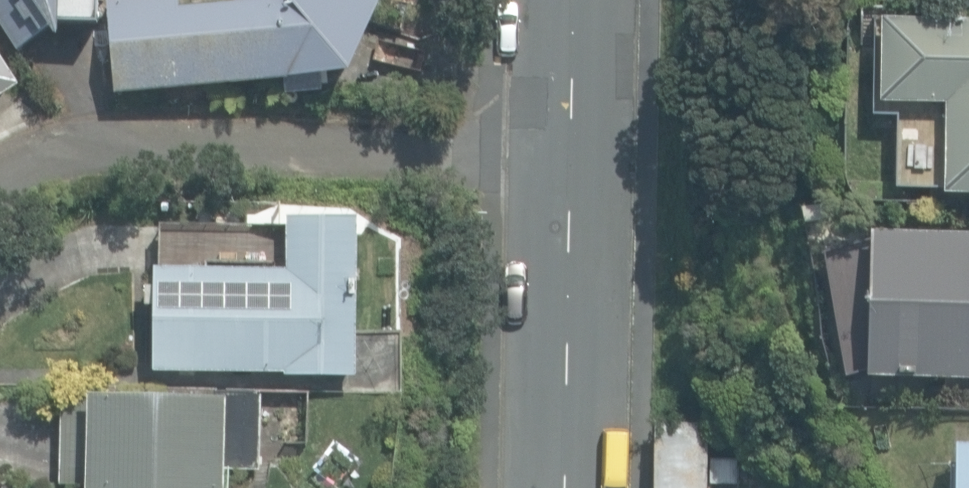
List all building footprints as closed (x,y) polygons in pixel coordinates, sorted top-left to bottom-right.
[(18,51),(50,26),(59,38),(63,19),(98,19),(98,0),(0,0),(0,23),(18,51)] [(286,93),(321,89),(320,74),(349,72),(380,0),(263,0),(181,6),(180,0),(108,0),(115,92),(285,79),(286,93)] [(968,193),(968,20),(881,18),(879,101),(945,103),(943,192),(968,193)] [(20,84),(0,54),(0,97),(20,84)] [(285,374),(354,375),(356,218),(289,217),(288,270),(155,268),(155,369),(285,370),(285,374)] [(870,232),(869,376),(968,377),(968,233),(870,232)] [(230,469),(261,469),(262,393),(215,392),(215,397),(90,394),(90,398),(64,398),(62,483),(87,484),(87,487),(229,487),(230,469)] [(709,422),(654,421),(653,487),(708,487),(709,422)] [(957,443),(956,487),(968,487),(968,444),(957,443)] [(738,455),(713,454),(712,481),(738,482),(738,455)]
